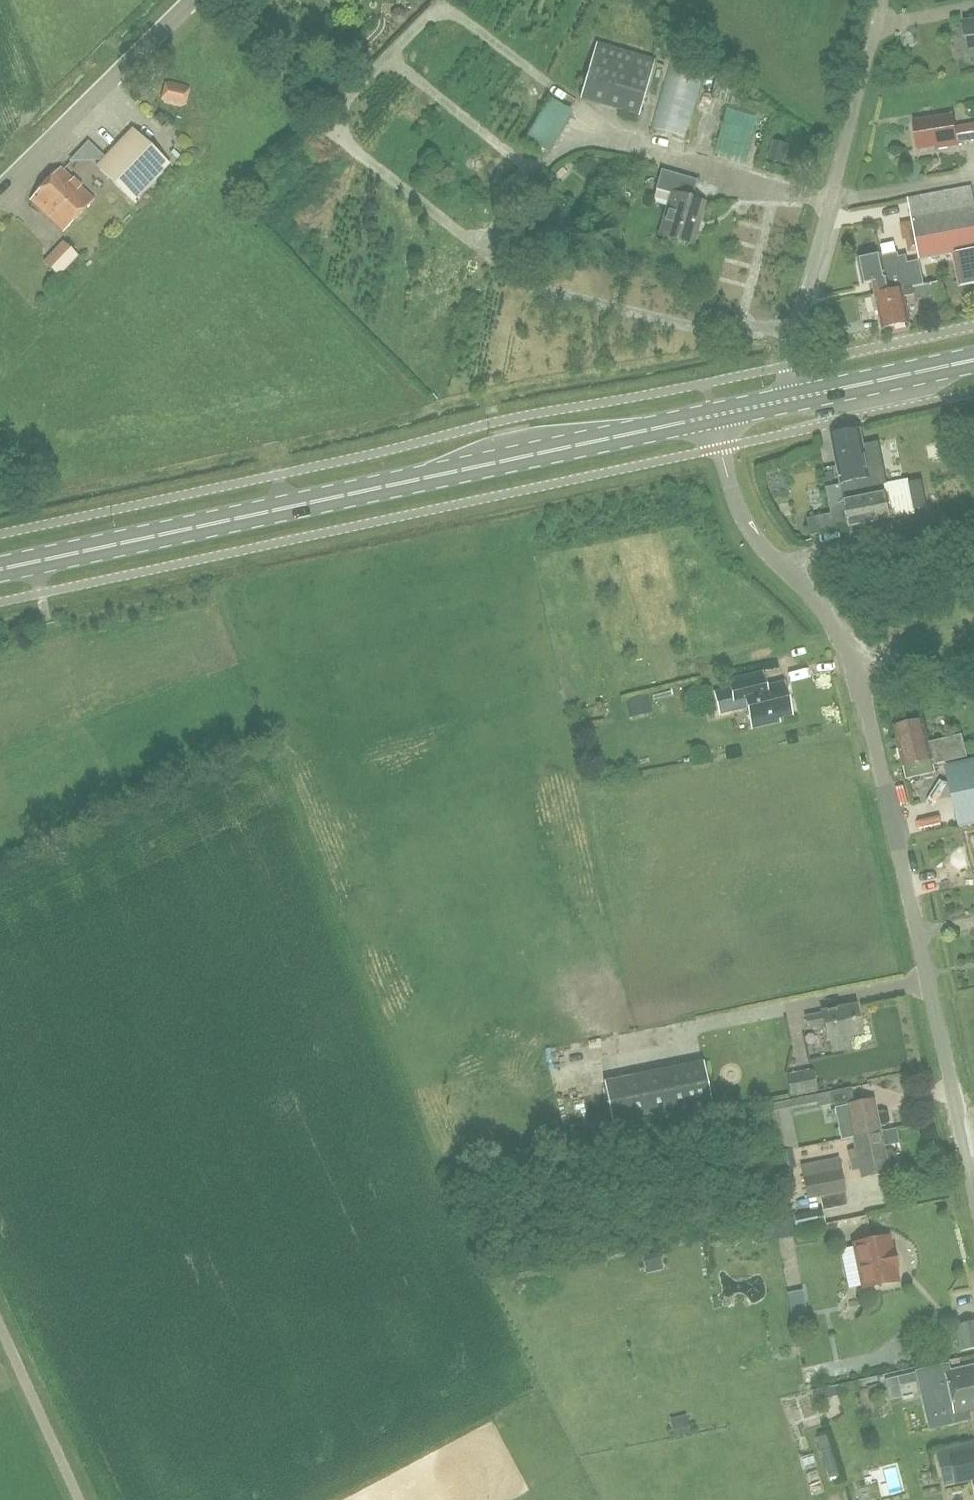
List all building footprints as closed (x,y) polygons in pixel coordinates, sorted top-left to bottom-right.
[(964,23),(969,56),(973,56),(973,21),(964,23)] [(597,43),(580,100),(638,117),(655,60),(597,43)] [(937,61),(939,73),(955,71),(953,59),(937,61)] [(683,133),(694,82),(676,78),(670,108),(679,110),(674,131),(683,133)] [(166,84),(162,99),(165,103),(181,107),(185,105),(189,90),(186,87),(170,83),(166,84)] [(957,127),(955,114),(915,121),(919,150),(936,147),(937,149),(960,146),(959,143),(973,141),(973,124),(957,127)] [(134,130),(98,168),(135,204),(170,166),(134,130)] [(781,163),(785,146),(773,143),(768,159),(781,163)] [(62,168),(46,184),(79,216),(95,200),(62,168)] [(693,245),(705,202),(692,198),(697,180),(662,170),(657,188),(672,193),(660,235),(693,245)] [(79,216),(46,184),(30,200),(64,232),(79,216)] [(973,187),(909,198),(920,260),(954,254),(960,286),(973,284),(973,194),(973,187)] [(58,276),(77,256),(63,242),(43,262),(58,276)] [(910,323),(904,297),(915,295),(913,288),(924,285),(919,261),(908,263),(906,256),(898,258),(897,253),(881,257),(881,255),(858,260),(863,284),(873,282),(876,295),(871,296),(875,312),(879,311),(883,329),(910,323)] [(832,436),(831,436),(831,437),(841,484),(850,527),(891,519),(890,516),(914,511),(908,483),(908,481),(888,485),(879,442),(863,445),(860,431),(860,430),(859,431),(832,436)] [(735,702),(746,699),(752,726),(778,720),(778,716),(790,713),(783,684),(766,688),(763,671),(729,679),(735,702)] [(635,715),(655,710),(651,691),(630,697),(635,715)] [(934,764),(968,756),(963,734),(929,742),(924,721),(895,728),(904,767),(905,767),(908,780),(913,778),(914,781),(917,783),(920,782),(922,779),(922,776),(936,773),(934,764)] [(973,824),(973,760),(947,767),(961,827),(973,824)] [(851,1047),(848,1035),(861,1033),(856,1005),(821,1012),(821,1013),(805,1016),(807,1029),(824,1025),(827,1040),(830,1039),(832,1051),(851,1047)] [(790,1097),(818,1091),(812,1068),(785,1074),(790,1097)] [(614,1132),(634,1128),(624,1076),(604,1081),(614,1132)] [(832,1092),(769,1104),(771,1113),(817,1104),(818,1106),(834,1103),(832,1092)] [(853,1099),(834,1103),(834,1107),(841,1139),(853,1137),(881,1132),(880,1126),(885,1125),(890,1121),(888,1113),(882,1110),(877,1111),(874,1099),(854,1103),(853,1099)] [(856,1149),(849,1151),(850,1158),(852,1170),(859,1169),(861,1177),(888,1172),(888,1169),(893,1168),(897,1162),(896,1153),(890,1150),(884,1151),(881,1132),(853,1137),(856,1149)] [(848,1206),(845,1191),(838,1157),(801,1164),(808,1198),(819,1196),(822,1211),(848,1206)] [(865,1287),(896,1281),(893,1267),(896,1267),(893,1251),(890,1252),(887,1238),(856,1244),(865,1287)] [(973,1348),(973,1321),(955,1325),(961,1351),(973,1348)] [(973,1410),(973,1366),(950,1372),(948,1364),(916,1371),(926,1417),(942,1413),(945,1426),(970,1420),(968,1411),(973,1410)] [(973,1478),(973,1451),(949,1456),(955,1482),(973,1478)] [(928,1459),(932,1489),(945,1487),(940,1457),(928,1459)] [(887,1497),(900,1493),(896,1477),(882,1481),(887,1497)]
